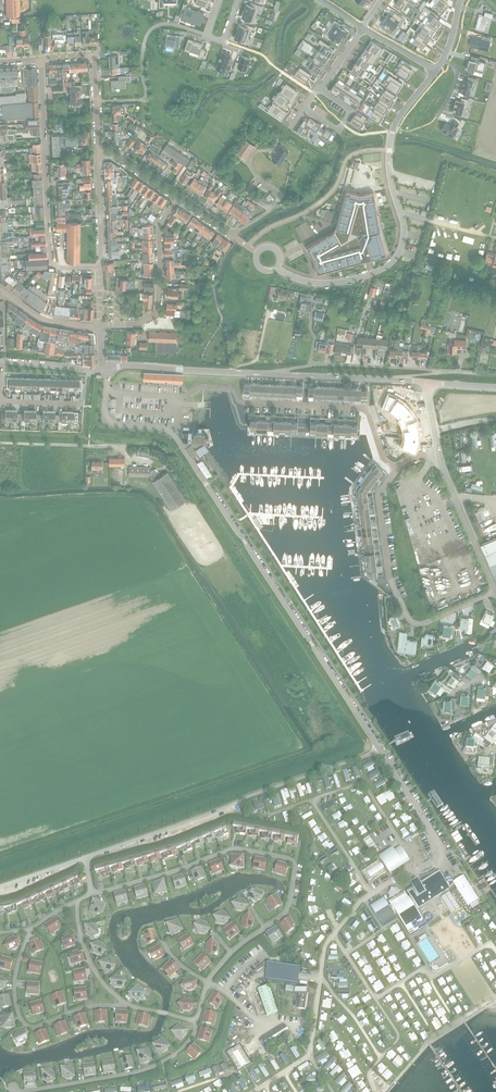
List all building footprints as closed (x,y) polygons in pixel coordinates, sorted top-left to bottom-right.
[(19,16),(18,0),(5,0),(6,16),(19,16)] [(395,5),(404,12),(408,6),(417,13),(419,10),(414,6),(406,0),(403,0),(402,2),(400,0),(398,0),(395,5)] [(432,8),(442,14),(446,9),(443,7),(447,0),(437,0),(435,4),(432,8)] [(246,4),(244,11),(256,15),(259,5),(250,2),(249,6),(246,4)] [(185,10),(184,14),(186,14),(184,19),(199,24),(202,16),(198,14),(199,11),(188,8),(187,10),(185,10)] [(244,11),(242,17),(245,18),(244,21),(253,24),(256,15),(244,11)] [(479,14),(475,29),(484,31),(488,17),(492,18),(493,14),(485,11),(484,16),(479,14)] [(388,14),(385,18),(399,28),(404,19),(394,12),(391,16),(388,14)] [(97,14),(88,14),(88,15),(88,18),(88,19),(88,29),(88,30),(91,30),(91,29),(91,24),(90,24),(90,21),(90,20),(92,20),(92,19),(92,17),(97,17),(97,22),(100,22),(100,14),(97,14)] [(427,21),(425,24),(435,31),(438,26),(435,24),(438,20),(431,15),(427,21)] [(385,18),(382,23),(385,25),(382,29),(393,36),(399,28),(385,18)] [(329,28),(342,36),(345,31),(340,27),(341,24),(335,20),(329,28)] [(239,25),(237,31),(249,35),(251,30),(253,30),(255,27),(245,24),(244,27),(239,25)] [(422,28),(418,33),(425,38),(428,35),(431,37),(435,31),(425,24),(422,28)] [(329,28),(324,36),(330,41),(332,38),(338,42),(342,36),(329,28)] [(23,46),(22,37),(22,30),(18,30),(19,35),(20,35),(20,38),(16,38),(15,35),(11,35),(12,42),(16,42),(16,47),(23,46)] [(92,30),(91,30),(88,30),(88,31),(88,44),(97,44),(97,35),(91,35),(91,33),(92,33),(92,30)] [(237,31),(235,37),(240,39),(239,42),(246,45),(247,41),(249,35),(237,31)] [(418,33),(412,42),(422,49),(426,44),(423,41),(425,38),(418,33)] [(65,34),(63,34),(52,34),(52,40),(54,40),(54,45),(66,45),(65,36),(65,34)] [(166,39),(165,45),(174,46),(174,47),(179,48),(181,36),(176,36),(167,35),(166,39)] [(473,37),(470,46),(484,50),(487,41),(490,42),(491,38),(483,36),(482,39),(473,37)] [(194,40),(188,38),(184,51),(189,52),(190,51),(199,54),(198,57),(203,58),(206,50),(201,48),(203,44),(193,41),(194,40)] [(320,39),(317,42),(322,45),(318,50),(328,57),(332,51),(328,49),(330,46),(320,39)] [(366,48),(366,49),(378,57),(383,49),(371,41),(366,48)] [(366,49),(361,56),(373,64),(378,57),(366,49)] [(313,58),(319,63),(321,60),(325,62),(328,57),(318,50),(313,58)] [(219,60),(217,65),(221,66),(221,67),(222,68),(222,67),(226,68),(225,70),(230,71),(232,63),(228,61),(230,55),(222,52),(220,57),(219,60)] [(118,67),(118,66),(118,55),(109,56),(109,68),(118,67)] [(468,63),(467,69),(474,71),(474,70),(483,72),(483,73),(486,62),(479,60),(479,58),(471,55),(469,64),(468,63)] [(233,68),(237,70),(238,67),(246,70),(250,58),(242,56),(239,62),(236,61),(233,68)] [(309,56),(306,59),(311,62),(307,67),(317,74),(321,68),(317,66),(319,63),(313,58),(309,56)] [(356,63),(366,70),(370,63),(373,64),(361,56),(360,56),(356,63)] [(77,71),(80,70),(80,63),(70,64),(70,71),(73,71),(73,73),(78,72),(77,71)] [(356,63),(351,71),(361,78),(366,70),(356,63)] [(400,67),(396,73),(406,79),(410,73),(412,70),(403,64),(401,67),(400,67)] [(49,72),(48,72),(48,73),(49,78),(53,78),(52,72),(55,72),(56,72),(55,65),(49,65),(49,72)] [(297,70),(294,76),(305,84),(309,78),(311,75),(300,67),(298,70),(297,70)] [(28,100),(37,100),(36,68),(22,69),(23,86),(24,86),(24,88),(27,88),(28,100)] [(389,75),(386,80),(389,82),(386,87),(396,94),(401,87),(401,86),(403,84),(389,75)] [(119,76),(119,80),(111,80),(111,88),(112,88),(112,91),(116,91),(116,89),(117,88),(125,88),(125,81),(131,81),(130,76),(119,76)] [(8,86),(11,86),(18,86),(18,89),(21,89),(20,82),(17,82),(17,77),(11,78),(5,78),(0,79),(0,87),(8,86)] [(461,92),(469,95),(473,83),(475,83),(477,79),(468,77),(467,81),(464,80),(461,92)] [(330,91),(337,95),(345,83),(344,83),(343,85),(337,81),(330,91)] [(273,102),(268,110),(278,117),(280,114),(282,116),(286,110),(288,111),(291,106),(287,104),(290,100),(292,101),(298,92),(286,83),(280,92),(279,91),(272,101),(273,102)] [(345,83),(337,95),(337,96),(343,99),(343,100),(351,88),(345,83)] [(81,93),(81,89),(81,85),(75,85),(71,85),(69,85),(70,89),(69,89),(69,92),(70,99),(69,99),(69,103),(71,103),(71,106),(80,106),(80,103),(81,103),(81,98),(80,93),(81,93)] [(351,88),(343,100),(349,104),(357,92),(355,94),(350,90),(351,88)] [(383,92),(379,98),(380,99),(389,105),(393,99),(392,99),(395,95),(386,89),(383,93),(383,92)] [(26,102),(25,92),(15,93),(15,95),(0,96),(0,104),(26,102)] [(357,92),(349,104),(356,108),(364,96),(357,92)] [(466,107),(468,99),(461,97),(460,101),(456,100),(455,104),(454,104),(454,108),(452,112),(461,115),(463,106),(466,107)] [(378,102),(374,108),(375,108),(384,114),(388,108),(387,108),(389,105),(380,99),(378,102)] [(7,120),(25,119),(31,119),(30,106),(30,102),(26,102),(0,104),(0,120),(7,120)] [(122,104),(112,104),(112,114),(122,113),(125,113),(125,106),(122,106),(122,104)] [(373,111),(369,117),(379,123),(382,117),(384,114),(375,108),(373,111)] [(353,117),(350,123),(359,129),(363,123),(367,117),(362,114),(361,117),(356,114),(354,117),(353,117)] [(308,131),(315,122),(309,118),(307,122),(304,119),(296,132),(299,134),(303,128),(308,131)] [(452,137),(457,130),(455,129),(459,123),(452,120),(450,123),(451,123),(450,125),(446,123),(441,131),(452,137)] [(122,131),(122,122),(119,122),(114,122),(114,124),(113,124),(113,131),(121,131),(122,131)] [(127,127),(133,131),(136,126),(130,122),(127,127)] [(314,141),(321,131),(318,129),(320,125),(315,122),(308,131),(313,135),(310,139),(314,141)] [(53,130),(59,129),(60,132),(63,132),(63,129),(62,129),(62,123),(53,123),(53,130)] [(1,141),(7,141),(7,139),(15,139),(15,129),(8,130),(0,130),(0,141),(1,141)] [(316,146),(320,139),(325,143),(332,133),(326,129),(324,133),(321,131),(314,141),(312,143),(316,146)] [(122,135),(121,131),(113,131),(114,141),(119,141),(119,147),(123,147),(122,135)] [(59,145),(63,145),(63,146),(77,145),(76,135),(63,136),(63,137),(59,137),(58,136),(51,136),(52,156),(59,156),(59,145)] [(131,148),(135,141),(130,137),(126,144),(131,148)] [(189,159),(156,137),(152,142),(152,143),(155,145),(163,150),(166,152),(168,154),(168,155),(174,159),(174,158),(185,165),(189,159)] [(236,153),(246,160),(255,146),(245,140),(236,153)] [(142,153),(147,146),(139,141),(133,149),(138,151),(138,150),(142,153)] [(154,146),(155,145),(152,143),(151,144),(150,146),(149,148),(151,150),(146,157),(154,163),(161,153),(153,148),(154,146)] [(161,153),(163,150),(155,145),(154,146),(153,148),(161,153)] [(280,146),(272,159),(280,165),(289,152),(280,146)] [(163,156),(166,152),(163,150),(161,153),(154,163),(163,169),(169,160),(163,156)] [(32,161),(32,162),(35,162),(41,162),(40,154),(28,154),(29,162),(32,161)] [(177,174),(178,173),(183,165),(174,159),(171,163),(176,166),(173,171),(177,174)] [(118,169),(119,168),(120,167),(114,163),(113,163),(109,163),(109,162),(108,161),(106,161),(104,163),(105,170),(114,170),(113,166),(118,169)] [(57,165),(57,176),(67,175),(66,164),(62,164),(56,164),(57,165)] [(186,169),(182,175),(181,175),(186,167),(184,166),(176,177),(180,179),(180,180),(186,184),(191,176),(193,177),(194,176),(195,174),(196,173),(199,169),(196,167),(193,172),(192,171),(191,172),(186,169)] [(36,174),(33,174),(33,179),(42,178),(41,170),(36,170),(36,174)] [(8,180),(8,172),(6,172),(0,173),(0,181),(4,181),(4,180),(8,180)] [(202,184),(209,174),(207,173),(203,179),(195,190),(201,194),(206,186),(202,184)] [(235,182),(237,178),(228,173),(226,177),(235,182)] [(117,186),(117,183),(121,183),(121,176),(117,176),(105,177),(106,194),(115,194),(115,193),(116,193),(116,187),(117,187),(117,186)] [(130,197),(132,193),(141,181),(135,177),(130,185),(133,187),(127,195),(130,197)] [(33,185),(33,195),(43,194),(42,178),(33,179),(31,179),(32,185),(33,185)] [(195,190),(203,179),(201,178),(198,181),(194,178),(189,186),(195,190)] [(141,192),(146,185),(141,181),(132,193),(135,195),(138,190),(141,192)] [(62,182),(63,186),(58,186),(58,198),(66,197),(66,192),(67,192),(67,185),(69,185),(69,182),(62,182)] [(209,199),(213,192),(211,190),(210,189),(213,186),(211,184),(206,190),(205,192),(206,193),(204,196),(209,199)] [(139,206),(151,188),(146,185),(141,192),(144,194),(137,204),(139,206)] [(152,200),(157,192),(151,188),(139,206),(142,207),(148,199),(149,200),(150,198),(152,200)] [(213,192),(209,199),(213,202),(215,199),(216,200),(218,198),(217,198),(222,191),(219,190),(217,194),(216,194),(213,192)] [(335,230),(306,247),(313,260),(317,274),(387,255),(380,232),(377,208),(374,192),(360,194),(346,190),(335,230)] [(232,192),(230,191),(227,195),(226,195),(226,196),(223,194),(216,204),(221,208),(228,199),(228,198),(231,193),(232,192)] [(152,210),(153,209),(162,196),(157,192),(152,200),(154,201),(149,208),(152,210)] [(43,195),(33,195),(34,206),(35,206),(43,206),(43,195)] [(23,202),(23,196),(6,197),(0,197),(0,208),(11,207),(11,203),(23,202)] [(162,196),(153,209),(158,213),(163,207),(168,199),(162,196)] [(228,199),(221,208),(227,211),(232,204),(228,201),(229,199),(228,199)] [(234,216),(241,205),(236,202),(228,213),(234,216)] [(239,220),(245,211),(246,209),(241,205),(234,216),(239,220)] [(179,207),(173,214),(176,216),(185,222),(191,215),(179,207)] [(245,211),(239,220),(244,223),(250,215),(245,212),(246,212),(245,211)] [(169,221),(168,222),(172,225),(177,218),(173,215),(169,221)] [(193,229),(199,221),(193,217),(187,227),(189,229),(191,227),(193,229)] [(35,219),(35,228),(44,227),(44,219),(35,219)] [(119,226),(119,225),(119,224),(117,224),(117,219),(107,220),(108,232),(116,231),(117,231),(118,231),(118,226),(119,226)] [(13,225),(13,220),(11,220),(8,221),(1,221),(0,221),(0,230),(5,230),(6,230),(13,230),(13,229),(18,229),(18,226),(13,226),(13,225)] [(198,234),(204,224),(199,221),(193,229),(196,231),(195,232),(198,234)] [(67,231),(66,262),(79,262),(80,226),(84,226),(85,223),(80,222),(80,223),(67,223),(56,223),(56,231),(67,231)] [(204,236),(210,228),(204,224),(198,234),(197,235),(200,237),(201,234),(204,236)] [(34,227),(27,228),(27,236),(38,236),(45,235),(44,227),(35,228),(34,228),(34,227)] [(208,243),(209,240),(215,232),(210,228),(204,236),(202,239),(208,243)] [(174,243),(174,235),(174,234),(172,234),(164,229),(165,243),(174,243)] [(218,246),(224,238),(218,234),(212,241),(215,244),(214,246),(216,247),(217,245),(218,246)] [(224,238),(218,246),(222,249),(222,248),(224,250),(230,242),(228,241),(224,238)] [(174,249),(165,249),(165,256),(172,255),(173,258),(180,259),(180,255),(180,254),(180,253),(180,252),(183,251),(189,250),(189,249),(183,248),(178,249),(174,249)] [(122,249),(109,250),(109,259),(116,258),(116,256),(117,256),(117,251),(118,251),(118,252),(119,251),(120,254),(124,253),(123,249),(122,249)] [(495,252),(495,254),(488,251),(485,260),(493,262),(492,266),(495,266),(495,252)] [(141,255),(143,255),(143,258),(140,259),(140,261),(153,261),(153,253),(141,253),(141,255)] [(26,266),(26,269),(47,268),(46,259),(21,260),(21,266),(26,266)] [(8,271),(11,271),(11,267),(11,264),(10,264),(10,261),(0,261),(0,271),(8,271)] [(51,294),(55,272),(52,271),(45,270),(43,274),(42,273),(40,276),(50,279),(47,293),(48,294),(51,294)] [(8,275),(8,271),(0,271),(0,280),(9,275),(8,275)] [(14,279),(9,275),(0,280),(0,282),(5,285),(7,283),(8,283),(10,281),(11,282),(14,279)] [(18,294),(24,286),(20,283),(25,277),(22,275),(20,277),(11,290),(18,294)] [(80,275),(72,275),(72,276),(71,282),(79,283),(80,275)] [(11,290),(20,277),(19,276),(17,278),(18,279),(17,280),(15,278),(14,279),(11,282),(10,281),(8,283),(7,283),(5,285),(11,290)] [(79,286),(91,286),(92,276),(84,276),(83,277),(80,277),(80,283),(79,286)] [(24,299),(30,290),(32,287),(29,285),(27,288),(24,286),(18,294),(24,299)] [(42,291),(39,290),(33,285),(32,287),(30,290),(24,299),(30,304),(32,305),(42,291)] [(371,286),(368,295),(374,297),(376,288),(371,286)] [(63,306),(64,294),(64,288),(59,287),(58,292),(60,292),(60,294),(59,294),(58,305),(55,305),(53,316),(61,317),(63,306)] [(172,297),(181,298),(182,293),(178,293),(179,287),(171,287),(168,287),(167,297),(172,297)] [(285,293),(284,298),(292,299),(294,294),(293,294),(293,292),(292,292),(292,293),(291,292),(291,291),(286,290),(285,293)] [(47,297),(48,295),(42,291),(32,305),(41,311),(46,302),(47,299),(47,297)] [(145,307),(149,307),(152,307),(153,294),(151,294),(150,294),(149,293),(147,294),(146,293),(145,293),(144,293),(140,293),(140,299),(143,300),(143,302),(143,303),(144,303),(145,303),(145,307)] [(50,303),(47,313),(53,316),(55,305),(56,297),(53,297),(53,301),(51,300),(50,303)] [(78,318),(79,302),(78,302),(78,299),(76,299),(76,298),(70,297),(70,302),(68,318),(78,318)] [(41,311),(47,313),(50,303),(51,300),(47,299),(46,302),(41,311)] [(68,318),(70,302),(67,301),(66,306),(63,306),(61,317),(68,318)] [(88,308),(84,308),(84,306),(81,306),(81,302),(79,302),(78,318),(87,319),(88,308)] [(167,309),(177,310),(178,307),(179,307),(179,305),(182,306),(182,303),(178,302),(177,302),(176,304),(167,303),(167,309)] [(16,317),(19,310),(8,303),(7,312),(15,318),(16,317)] [(24,321),(27,316),(19,310),(16,317),(15,318),(13,320),(20,326),(20,327),(21,328),(16,327),(15,332),(17,332),(16,348),(21,348),(23,335),(23,327),(26,323),(24,321)] [(324,313),(316,311),(314,319),(322,321),(322,320),(324,321),(325,313),(324,313)] [(30,330),(34,321),(27,316),(24,321),(26,323),(23,327),(23,335),(29,335),(30,330)] [(34,321),(30,330),(37,334),(38,334),(39,330),(42,326),(34,321)] [(428,325),(426,325),(425,329),(426,329),(425,335),(428,336),(430,330),(432,331),(432,332),(435,333),(436,328),(431,326),(431,324),(428,323),(428,325)] [(48,337),(50,327),(43,326),(42,331),(40,331),(39,339),(46,340),(46,338),(48,339),(48,337)] [(66,342),(68,330),(50,327),(48,337),(48,339),(66,342)] [(76,344),(76,342),(78,332),(68,330),(66,342),(65,348),(64,349),(63,356),(77,357),(77,352),(71,352),(71,351),(72,346),(74,346),(74,344),(76,345),(76,344)] [(176,353),(176,342),(177,342),(177,332),(149,331),(149,341),(155,341),(155,352),(176,353)] [(88,340),(87,333),(78,332),(76,342),(78,342),(79,340),(81,340),(81,338),(82,339),(88,340)] [(135,347),(135,344),(136,332),(128,332),(127,344),(131,344),(131,346),(135,347)] [(81,344),(94,344),(93,334),(87,333),(88,340),(82,339),(81,344)] [(318,351),(325,352),(332,353),(333,346),(334,346),(335,337),(332,337),(330,338),(327,337),(327,342),(320,341),(318,351)] [(456,353),(456,348),(466,349),(466,340),(454,339),(454,344),(449,343),(448,352),(456,353)] [(397,344),(397,340),(394,340),(394,346),(394,348),(395,348),(395,350),(389,349),(389,357),(396,357),(397,346),(397,344)] [(354,346),(349,345),(336,342),(334,353),(340,355),(341,352),(347,353),(352,354),(354,346)] [(45,344),(44,353),(53,354),(63,356),(64,349),(54,348),(55,346),(45,344)] [(84,353),(94,353),(94,344),(81,344),(79,344),(79,345),(78,344),(78,353),(80,353),(83,353),(84,353)] [(419,358),(420,345),(417,344),(417,346),(413,345),(412,351),(412,358),(419,358)] [(420,345),(419,358),(427,358),(427,351),(420,351),(421,349),(422,349),(422,345),(420,345)] [(94,353),(84,353),(83,353),(80,353),(79,358),(77,358),(77,360),(78,361),(78,364),(89,366),(94,366),(94,353)] [(127,355),(121,354),(108,353),(107,360),(117,361),(117,362),(120,362),(120,361),(127,361),(127,355)] [(183,375),(143,373),(143,380),(182,382),(183,375)] [(15,388),(15,378),(7,377),(7,387),(15,388)] [(74,379),(73,389),(81,390),(82,380),(74,379)] [(389,394),(384,407),(390,409),(395,413),(399,417),(402,422),(404,428),(404,434),(404,439),(402,445),(415,450),(418,440),(418,436),(419,436),(418,427),(415,418),(416,418),(411,410),(405,403),(398,398),(398,397),(389,394)] [(11,420),(11,410),(5,410),(5,413),(1,412),(1,420),(5,420),(11,420)] [(20,420),(20,413),(17,413),(17,410),(11,410),(11,420),(17,420),(20,420)] [(30,421),(30,411),(24,410),(24,413),(20,413),(20,420),(24,420),(30,421)] [(39,421),(39,414),(36,413),(36,411),(30,411),(30,421),(36,421),(39,421)] [(49,421),(49,411),(43,411),(43,414),(39,414),(39,421),(42,421),(49,421)] [(58,421),(58,414),(55,414),(55,411),(49,411),(49,421),(55,421),(58,421)] [(67,422),(68,412),(62,412),(62,414),(58,414),(58,421),(61,421),(61,422),(67,422)] [(81,412),(77,412),(68,412),(67,422),(77,422),(77,419),(81,419),(81,412)] [(248,420),(248,425),(250,425),(250,430),(256,430),(257,415),(253,414),(253,418),(248,418),(248,420)] [(199,462),(203,460),(204,459),(197,449),(198,449),(199,449),(208,443),(205,439),(205,433),(194,433),(194,434),(185,433),(185,438),(184,438),(199,462)] [(103,462),(93,461),(92,472),(102,473),(103,462)] [(371,468),(383,478),(385,475),(381,472),(383,469),(375,463),(371,468)] [(151,470),(151,468),(129,467),(129,476),(150,477),(153,482),(171,510),(186,500),(169,472),(160,478),(154,468),(152,470),(151,470)] [(381,480),(383,478),(371,468),(368,473),(375,479),(377,477),(381,480)] [(374,481),(375,479),(368,473),(364,478),(376,487),(378,484),(374,481)] [(374,489),(376,487),(364,478),(360,482),(368,488),(370,486),(374,489)] [(367,491),(368,488),(360,482),(356,488),(357,495),(367,493),(367,491)] [(485,506),(477,510),(482,521),(490,517),(489,513),(488,513),(487,510),(485,506)] [(244,520),(237,523),(246,536),(252,534),(244,520)] [(482,544),(495,576),(495,537),(488,541),(482,544)] [(382,568),(367,570),(368,576),(378,575),(377,572),(383,572),(382,568)] [(468,569),(460,573),(464,581),(472,577),(468,569)] [(487,611),(482,621),(489,624),(494,615),(487,611)] [(393,628),(401,625),(396,615),(389,618),(393,628)] [(472,632),(472,627),(473,618),(469,618),(461,618),(460,628),(467,629),(467,632),(472,632)] [(442,636),(450,637),(451,634),(454,634),(455,626),(451,625),(451,626),(444,625),(442,636)] [(417,641),(406,639),(407,633),(399,632),(397,649),(416,652),(417,641)] [(432,645),(433,634),(425,634),(424,644),(432,645)] [(492,663),(485,658),(480,664),(489,671),(494,665),(495,666),(495,660),(494,659),(492,663)] [(474,678),(478,671),(480,673),(481,670),(473,664),(471,666),(469,665),(465,671),(466,672),(464,675),(470,680),(472,677),(474,678)] [(460,674),(459,675),(454,671),(452,675),(450,673),(445,680),(454,686),(459,680),(461,681),(463,678),(461,676),(462,675),(460,674)] [(445,688),(441,685),(434,680),(427,691),(430,694),(432,692),(435,694),(437,691),(440,694),(445,688)] [(489,698),(489,695),(490,686),(486,686),(486,687),(478,686),(477,697),(489,698)] [(461,694),(460,705),(468,706),(468,703),(469,697),(469,695),(461,694)] [(456,699),(451,698),(451,700),(444,699),(443,710),(450,711),(450,713),(454,713),(455,709),(456,699)] [(488,731),(483,738),(492,744),(495,739),(495,737),(488,731)] [(469,741),(467,740),(466,751),(474,752),(474,747),(477,748),(477,744),(478,743),(476,742),(477,739),(473,736),(470,740),(469,741)] [(479,758),(477,769),(488,770),(489,767),(493,767),(494,757),(489,757),(489,759),(479,758)] [(365,766),(367,770),(375,765),(373,762),(365,766)] [(370,775),(372,778),(380,774),(379,770),(370,775)] [(376,785),(378,788),(386,784),(384,780),(376,785)] [(391,786),(377,795),(381,801),(395,792),(391,786)] [(433,791),(429,794),(436,805),(440,802),(433,791)] [(262,799),(253,802),(255,811),(265,808),(262,799)] [(394,805),(387,808),(390,815),(397,812),(394,805)] [(315,816),(309,819),(312,824),(318,821),(315,816)] [(247,828),(247,824),(233,821),(233,826),(237,827),(236,833),(240,834),(240,833),(246,834),(247,828)] [(317,832),(322,829),(319,822),(313,825),(317,832)] [(214,833),(217,831),(220,837),(223,836),(223,835),(228,833),(225,824),(213,829),(214,833)] [(259,831),(260,827),(247,824),(247,828),(250,829),(249,835),(252,836),(253,835),(258,836),(260,831),(259,831)] [(272,833),(273,829),(260,827),(259,831),(260,831),(263,832),(262,838),(265,839),(265,838),(271,839),(272,833)] [(216,838),(214,833),(213,829),(200,834),(202,838),(205,836),(208,842),(211,841),(211,840),(216,838)] [(285,836),(286,832),(273,829),(272,833),(276,834),(274,841),(278,841),(278,840),(284,841),(285,836)] [(285,836),(289,837),(287,843),(291,844),(291,843),(297,844),(299,834),(286,832),(285,836)] [(204,843),(202,838),(200,834),(188,839),(189,841),(190,843),(193,841),(196,847),(199,846),(199,845),(204,843)] [(328,837),(323,841),(329,848),(333,844),(328,837)] [(190,843),(189,841),(188,839),(176,844),(175,844),(177,848),(181,846),(184,852),(187,851),(187,850),(192,848),(190,843)] [(176,848),(177,848),(175,844),(158,849),(159,853),(163,852),(164,858),(168,858),(167,857),(178,854),(176,848)] [(388,870),(408,857),(401,847),(394,851),(392,848),(379,857),(388,870)] [(425,860),(431,856),(426,847),(420,850),(425,860)] [(161,858),(159,853),(158,849),(145,852),(147,857),(150,856),(152,862),(155,861),(155,860),(161,858)] [(148,862),(147,857),(145,852),(133,856),(134,860),(137,859),(139,865),(143,864),(142,863),(148,862)] [(239,867),(243,863),(242,861),(244,859),(240,855),(238,857),(236,855),(231,859),(233,861),(231,863),(235,867),(237,865),(239,867)] [(136,865),(134,860),(133,856),(120,859),(121,864),(122,863),(125,863),(127,869),(130,868),(130,867),(136,865)] [(256,869),(262,870),(262,867),(265,868),(266,862),(263,861),(264,859),(258,858),(257,860),(255,860),(254,866),(256,866),(256,869)] [(123,869),(122,863),(121,864),(120,859),(108,863),(109,867),(112,866),(114,872),(117,871),(117,870),(123,869)] [(216,873),(221,871),(220,868),(223,867),(220,862),(218,863),(217,860),(211,863),(212,865),(210,866),(212,872),(215,870),(216,873)] [(378,860),(361,871),(368,882),(373,879),(374,880),(386,872),(383,868),(383,869),(380,864),(378,860)] [(277,873),(282,875),(283,873),(286,873),(288,868),(285,867),(286,864),(280,862),(280,865),(277,864),(275,870),(278,871),(277,873)] [(110,872),(109,867),(108,863),(94,867),(95,871),(100,869),(101,876),(105,875),(105,874),(110,872)] [(198,880),(203,878),(202,876),(205,875),(202,869),(200,870),(199,868),(193,870),(195,873),(192,874),(194,879),(197,878),(198,880)] [(66,882),(69,881),(72,887),(75,885),(75,884),(80,882),(76,873),(64,878),(66,882)] [(449,888),(439,873),(423,883),(432,898),(449,888)] [(178,888),(184,886),(183,883),(186,882),(184,877),(181,878),(180,875),(175,877),(176,880),(173,880),(175,886),(177,885),(178,888)] [(468,881),(466,883),(462,877),(454,882),(458,888),(456,889),(459,894),(460,893),(467,905),(469,904),(472,908),(479,904),(476,899),(477,898),(470,887),(471,886),(468,881)] [(69,887),(66,882),(64,878),(53,884),(54,888),(58,886),(60,892),(64,891),(63,890),(69,887)] [(154,891),(159,894),(161,891),(163,893),(166,888),(163,886),(165,884),(160,881),(158,883),(156,882),(153,887),(155,889),(154,891)] [(417,881),(411,884),(414,889),(408,892),(418,908),(424,903),(429,900),(430,900),(417,881)] [(355,892),(361,888),(356,882),(351,886),(355,892)] [(57,893),(54,888),(53,884),(41,889),(42,893),(43,893),(46,892),(48,898),(52,896),(51,895),(57,893)] [(140,898),(145,897),(145,894),(147,893),(146,888),(143,888),(142,886),(137,887),(137,890),(135,891),(136,896),(139,895),(140,898)] [(460,905),(452,887),(443,892),(452,910),(460,905)] [(45,898),(43,893),(42,893),(41,889),(29,895),(31,899),(34,897),(37,903),(40,902),(39,901),(45,898)] [(251,899),(257,902),(258,899),(260,900),(262,895),(260,894),(261,891),(256,889),(255,892),(252,890),(250,896),(252,897),(251,899)] [(120,904),(125,902),(124,899),(127,899),(126,893),(123,894),(122,891),(117,893),(117,895),(115,896),(116,902),(119,901),(120,904)] [(418,927),(416,924),(422,921),(420,918),(421,917),(420,918),(413,907),(414,906),(413,906),(404,893),(400,895),(400,896),(390,902),(390,903),(399,917),(411,936),(419,931),(417,928),(418,927)] [(33,904),(31,899),(29,895),(16,901),(16,905),(17,905),(22,903),(25,908),(28,907),(28,906),(33,904)] [(383,898),(371,906),(384,927),(399,917),(390,903),(390,902),(386,895),(383,897),(383,898)] [(274,908),(280,905),(278,903),(280,902),(277,897),(275,898),(274,896),(269,899),(270,901),(268,903),(271,908),(273,906),(274,908)] [(236,910),(242,911),(243,908),(245,909),(246,903),(243,903),(244,900),(238,899),(238,902),(235,901),(234,907),(237,908),(236,910)] [(363,904),(367,908),(372,903),(367,899),(363,904)] [(18,910),(17,905),(16,905),(16,901),(3,903),(4,907),(7,907),(8,913),(12,912),(12,911),(18,910)] [(97,914),(103,911),(101,909),(104,907),(101,902),(98,903),(97,901),(92,904),(93,906),(91,907),(94,913),(96,911),(97,914)] [(355,922),(357,918),(361,920),(363,915),(356,911),(351,920),(355,922)] [(218,923),(224,924),(224,921),(227,922),(228,916),(225,916),(226,913),(220,912),(219,915),(217,914),(216,920),(218,921),(218,923)] [(244,927),(249,928),(250,925),(252,926),(254,920),(251,919),(251,917),(246,915),(245,918),(243,918),(241,923),(244,924),(244,927)] [(282,926),(285,931),(287,929),(289,931),(294,928),(292,926),(294,924),(291,919),(289,921),(287,919),(283,922),(284,924),(282,926)] [(54,932),(59,929),(57,927),(60,925),(56,920),(54,922),(52,920),(48,923),(49,925),(47,927),(50,932),(52,930),(54,932)] [(398,920),(393,924),(397,929),(402,926),(398,920)] [(170,932),(175,934),(176,931),(179,932),(181,927),(179,926),(180,923),(174,921),(173,924),(171,923),(168,928),(171,929),(170,932)] [(207,932),(209,926),(206,926),(207,923),(201,921),(200,924),(198,923),(196,929),(199,930),(198,932),(204,934),(204,931),(207,932)] [(364,922),(357,928),(361,932),(367,925),(364,922)] [(95,936),(98,931),(96,930),(97,927),(92,924),(91,926),(89,925),(85,930),(88,931),(86,933),(91,937),(93,934),(95,936)] [(233,937),(237,933),(236,931),(238,930),(234,925),(232,927),(231,924),(226,928),(227,930),(225,932),(229,936),(231,935),(233,937)] [(268,935),(271,940),(273,939),(275,941),(279,938),(278,936),(280,934),(277,929),(275,931),(273,928),(268,932),(270,934),(268,935)] [(397,930),(401,937),(407,935),(403,928),(397,930)] [(149,943),(155,941),(154,938),(157,937),(155,932),(152,933),(151,930),(146,932),(147,934),(144,935),(146,941),(149,940),(149,943)] [(345,930),(342,932),(348,941),(351,940),(345,930)] [(425,934),(416,940),(418,944),(428,938),(425,934)] [(67,947),(73,946),(72,943),(74,942),(73,937),(70,937),(69,935),(64,936),(64,939),(62,940),(64,945),(66,945),(67,947)] [(186,948),(191,945),(190,943),(192,942),(189,937),(187,938),(185,936),(180,939),(181,941),(179,942),(182,947),(185,946),(186,948)] [(6,943),(9,949),(11,947),(12,950),(17,947),(16,945),(19,944),(16,938),(14,940),(13,937),(7,940),(8,942),(6,943)] [(35,952),(41,950),(40,948),(42,947),(40,941),(38,942),(37,940),(31,942),(32,944),(30,945),(32,951),(34,950),(35,952)] [(94,952),(99,955),(100,952),(103,953),(105,948),(102,947),(103,944),(98,942),(97,945),(94,943),(92,949),(95,950),(94,952)] [(209,953),(214,953),(215,951),(217,951),(218,945),(215,945),(215,942),(210,942),(209,944),(207,944),(206,950),(209,950),(209,953)] [(380,944),(374,947),(377,952),(382,950),(380,944)] [(412,954),(417,951),(414,945),(409,948),(412,954)] [(156,959),(161,957),(160,954),(163,953),(160,948),(157,949),(156,947),(151,949),(152,952),(150,953),(152,958),(155,957),(156,959)] [(75,963),(81,962),(80,959),(83,958),(81,953),(79,953),(78,951),(72,952),(73,955),(70,956),(72,961),(75,961),(75,963)] [(393,960),(398,956),(395,951),(389,955),(393,960)] [(420,959),(422,958),(419,953),(413,957),(418,964),(422,962),(420,959)] [(382,962),(388,960),(385,954),(379,956),(382,962)] [(205,968),(209,964),(207,962),(208,960),(204,956),(202,958),(200,956),(196,960),(198,962),(196,964),(201,968),(203,966),(205,968)] [(361,964),(366,961),(362,956),(358,959),(361,964)] [(7,970),(8,967),(10,968),(12,962),(9,961),(10,959),(4,957),(4,960),(1,959),(0,963),(0,965),(2,965),(1,968),(7,970)] [(103,969),(109,971),(110,968),(112,969),(114,963),(111,963),(112,960),(106,959),(105,961),(103,960),(101,966),(104,967),(103,969)] [(31,972),(37,974),(38,971),(40,971),(42,966),(39,965),(39,963),(34,961),(33,964),(30,963),(29,969),(32,970),(31,972)] [(172,975),(176,971),(174,969),(176,967),(172,963),(170,965),(168,963),(164,967),(166,969),(164,971),(168,975),(170,973),(172,975)] [(279,982),(282,965),(268,963),(265,980),(279,982)] [(366,972),(372,968),(368,964),(363,968),(366,972)] [(298,985),(301,968),(282,965),(279,982),(298,985)] [(487,970),(490,976),(495,973),(493,967),(487,970)] [(79,981),(84,980),(84,977),(86,977),(85,971),(82,972),(82,969),(76,970),(77,973),(74,974),(75,979),(78,979),(79,981)] [(420,983),(427,978),(423,971),(416,976),(420,983)] [(368,976),(371,981),(377,978),(374,973),(368,976)] [(114,987),(120,988),(121,985),(123,985),(124,979),(121,979),(122,976),(116,976),(115,978),(113,978),(112,984),(115,984),(114,987)] [(188,990),(194,989),(193,986),(195,986),(194,980),(191,981),(191,978),(185,980),(186,982),(183,983),(185,989),(187,988),(188,990)] [(378,990),(383,986),(379,979),(373,983),(378,990)] [(425,985),(423,986),(426,992),(432,989),(428,979),(423,982),(425,985)] [(30,994),(36,994),(36,991),(38,992),(39,986),(36,986),(36,983),(30,982),(30,985),(28,985),(27,991),(30,991),(30,994)] [(418,983),(413,986),(417,992),(422,988),(418,983)] [(307,990),(304,989),(305,988),(300,987),(300,984),(299,987),(286,985),(285,992),(301,994),(301,1001),(300,1001),(300,1002),(297,1001),(299,1002),(298,1009),(305,1010),(307,990)] [(278,1011),(269,985),(258,989),(267,1015),(278,1011)] [(78,1000),(84,999),(84,997),(87,996),(86,990),(83,991),(83,988),(77,989),(77,991),(75,992),(75,998),(78,997),(78,1000)] [(135,999),(140,999),(140,996),(143,996),(143,990),(140,990),(140,988),(135,988),(135,990),(132,990),(132,996),(135,996),(135,999)] [(422,1000),(427,997),(423,991),(419,994),(422,1000)] [(58,1006),(63,1003),(62,1001),(65,1000),(63,994),(60,995),(59,993),(54,995),(55,998),(52,999),(54,1004),(57,1003),(58,1006)] [(210,1003),(215,1006),(216,1004),(218,1005),(222,1000),(219,999),(221,997),(216,994),(214,996),(212,994),(209,999),(211,1001),(210,1003)] [(2,1005),(3,1008),(8,1006),(8,1004),(10,1003),(9,997),(6,998),(6,995),(0,997),(1,999),(0,1000),(0,1006),(2,1005)] [(342,1005),(347,1000),(342,996),(338,1001),(342,1005)] [(183,1010),(189,1011),(189,1008),(192,1008),(192,1003),(190,1002),(190,1000),(184,999),(184,1002),(181,1002),(181,1007),(183,1008),(183,1010)] [(36,1014),(42,1012),(41,1010),(44,1009),(42,1003),(39,1004),(39,1001),(33,1003),(34,1006),(31,1006),(33,1012),(35,1011),(36,1014)] [(462,1003),(456,1006),(459,1011),(464,1008),(462,1003)] [(440,1014),(446,1011),(442,1005),(436,1008),(440,1014)] [(437,1015),(433,1008),(428,1011),(432,1018),(437,1015)] [(99,1022),(104,1022),(104,1019),(107,1019),(106,1013),(104,1013),(103,1011),(98,1011),(98,1014),(95,1014),(96,1020),(98,1020),(99,1022)] [(119,1022),(125,1022),(125,1020),(127,1020),(128,1014),(125,1014),(125,1011),(119,1011),(119,1013),(116,1013),(116,1019),(119,1019),(119,1022)] [(206,1023),(211,1024),(212,1021),(215,1022),(216,1016),(213,1015),(213,1013),(208,1012),(207,1014),(205,1014),(203,1020),(206,1020),(206,1023)] [(441,1015),(444,1021),(449,1018),(446,1012),(441,1015)] [(80,1027),(86,1025),(85,1022),(87,1022),(85,1016),(83,1017),(82,1014),(76,1016),(77,1019),(75,1020),(77,1025),(79,1024),(80,1027)] [(139,1025),(145,1026),(145,1023),(148,1024),(149,1018),(146,1018),(147,1015),(141,1014),(141,1016),(138,1016),(137,1021),(139,1022),(139,1025)] [(2,1024),(7,1028),(8,1026),(10,1027),(14,1023),(12,1021),(13,1019),(9,1015),(7,1017),(5,1016),(1,1021),(4,1022),(2,1024)] [(433,1018),(436,1026),(443,1023),(439,1015),(433,1018)] [(61,1035),(67,1033),(66,1030),(68,1029),(66,1024),(64,1025),(63,1022),(57,1024),(58,1027),(56,1028),(58,1033),(60,1032),(61,1035)] [(354,1022),(349,1025),(352,1030),(357,1027),(354,1022)] [(268,1048),(290,1034),(284,1024),(262,1038),(268,1048)] [(177,1037),(183,1037),(183,1034),(186,1034),(185,1028),(183,1028),(183,1026),(177,1026),(177,1029),(174,1029),(175,1035),(177,1035),(177,1037)] [(200,1040),(206,1041),(207,1039),(209,1040),(211,1034),(208,1033),(209,1031),(204,1029),(203,1031),(200,1031),(198,1036),(201,1037),(200,1040)] [(415,1029),(410,1033),(414,1038),(419,1034),(415,1029)] [(42,1043),(47,1041),(46,1038),(49,1037),(46,1032),(44,1033),(43,1030),(37,1033),(38,1035),(36,1036),(38,1042),(41,1040),(42,1043)] [(15,1037),(17,1042),(20,1041),(21,1044),(26,1041),(25,1038),(27,1037),(24,1032),(22,1033),(21,1031),(16,1034),(17,1036),(15,1037)] [(378,1036),(382,1042),(387,1038),(383,1033),(378,1036)] [(318,1038),(320,1041),(319,1042),(323,1047),(327,1044),(321,1036),(318,1038)] [(158,1052),(163,1052),(164,1050),(166,1050),(167,1044),(164,1044),(165,1041),(159,1040),(159,1043),(156,1043),(155,1049),(158,1049),(158,1052)] [(396,1045),(400,1049),(405,1045),(401,1041),(396,1045)] [(291,1045),(297,1054),(301,1052),(295,1043),(291,1045)] [(246,1063),(246,1064),(250,1062),(239,1044),(227,1052),(238,1069),(241,1067),(241,1066),(246,1063)] [(188,1054),(192,1058),(194,1056),(196,1057),(200,1053),(198,1051),(200,1049),(196,1045),(194,1047),(192,1045),(188,1050),(190,1052),(188,1054)] [(406,1047),(401,1051),(406,1056),(411,1052),(406,1047)] [(287,1048),(284,1050),(289,1059),(293,1057),(287,1048)] [(317,1055),(319,1058),(330,1052),(328,1048),(317,1055)] [(139,1060),(144,1063),(146,1060),(148,1062),(151,1057),(149,1055),(150,1053),(145,1050),(143,1052),(141,1051),(138,1056),(141,1057),(139,1060)] [(399,1052),(394,1057),(400,1063),(405,1057),(399,1052)] [(121,1062),(123,1067),(125,1067),(126,1069),(132,1068),(131,1065),(134,1064),(132,1059),(129,1059),(129,1057),(123,1058),(124,1061),(121,1062)] [(298,1064),(300,1068),(311,1062),(309,1058),(298,1064)] [(103,1065),(104,1071),(106,1070),(107,1073),(113,1072),(112,1069),(115,1069),(114,1063),(111,1064),(111,1061),(105,1062),(106,1064),(103,1065)] [(266,1073),(269,1071),(265,1062),(261,1064),(266,1073)] [(382,1071),(387,1066),(382,1062),(378,1066),(382,1071)] [(84,1067),(84,1073),(87,1073),(88,1075),(93,1075),(93,1072),(96,1071),(95,1066),(92,1066),(92,1063),(86,1064),(86,1067),(84,1067)] [(227,1063),(220,1066),(223,1073),(230,1069),(227,1063)] [(256,1065),(253,1067),(258,1078),(261,1077),(256,1065)] [(383,1072),(388,1077),(394,1071),(389,1065),(383,1072)] [(62,1075),(67,1079),(69,1077),(71,1078),(74,1074),(72,1072),(74,1070),(69,1066),(67,1069),(65,1067),(62,1072),(64,1073),(62,1075)] [(219,1066),(213,1069),(216,1075),(222,1072),(219,1066)] [(43,1079),(48,1082),(49,1080),(51,1082),(55,1077),(53,1075),(54,1073),(50,1070),(48,1072),(46,1070),(42,1075),(44,1076),(43,1079)] [(343,1070),(336,1076),(338,1079),(346,1072),(343,1070)] [(24,1076),(25,1082),(27,1081),(28,1084),(33,1084),(33,1081),(36,1081),(36,1075),(33,1075),(33,1072),(27,1073),(27,1076),(24,1076)] [(238,1077),(243,1087),(247,1085),(242,1075),(238,1077)]
